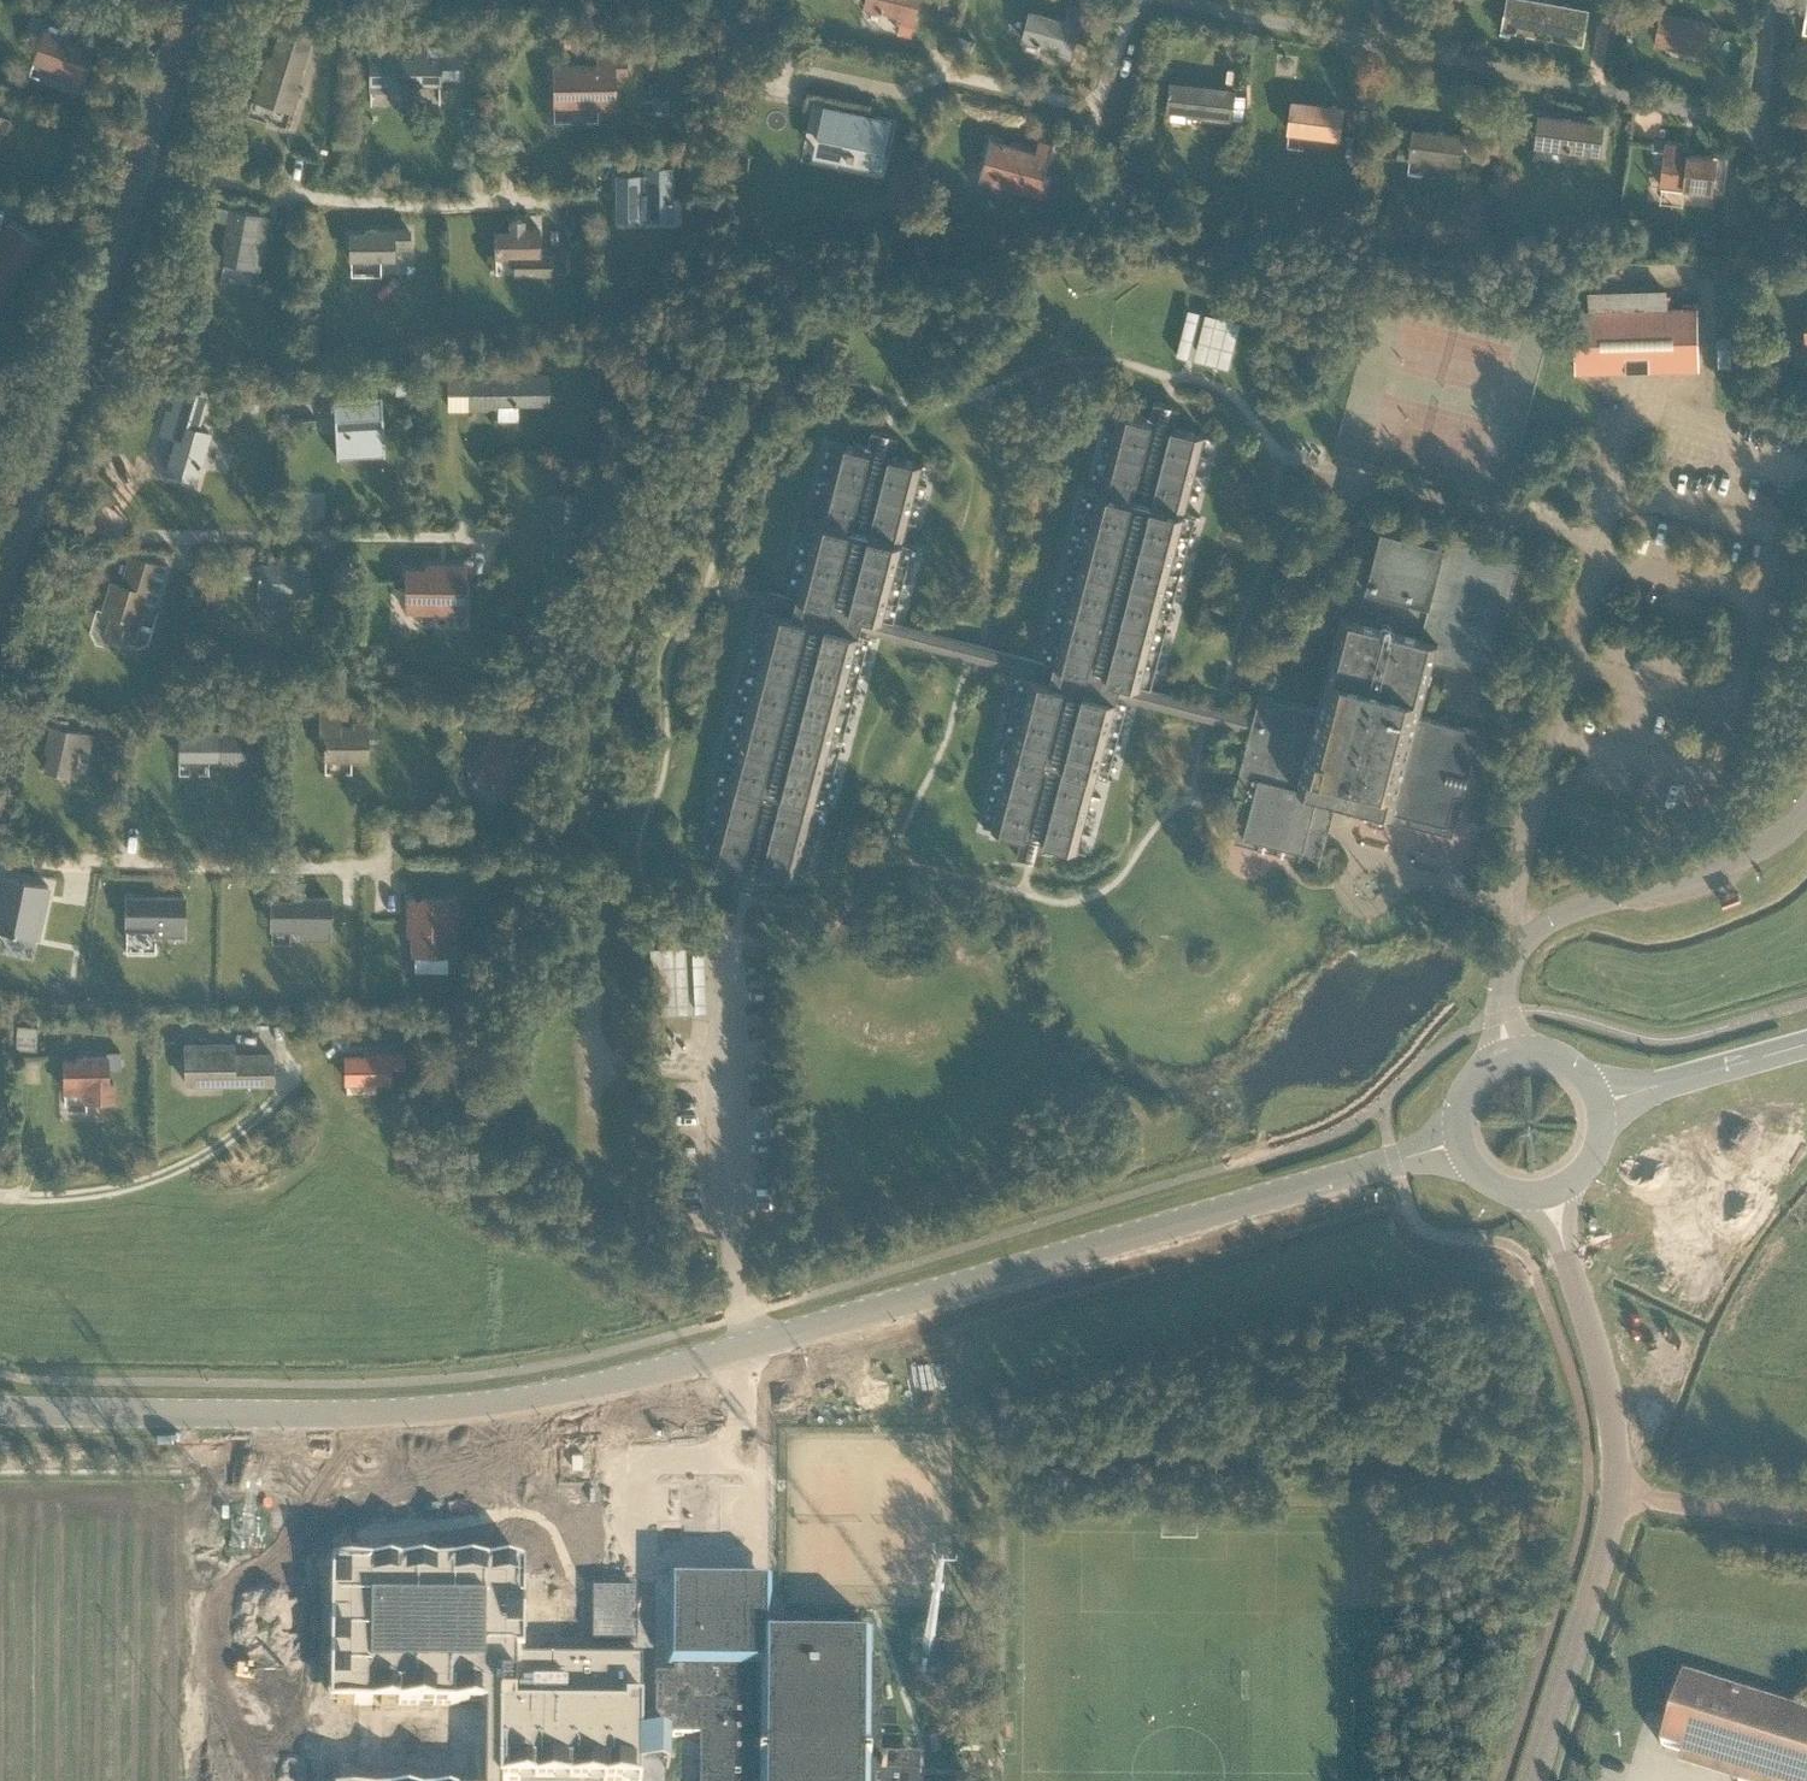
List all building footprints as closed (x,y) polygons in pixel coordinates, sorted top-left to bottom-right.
[(866,6),(883,10),(884,5),(905,10),(904,15),(901,25),(899,33),(910,35),(912,27),(914,18),(919,0),(867,0),(866,6)] [(1526,12),(1530,13),(1527,31),(1582,41),(1587,10),(1531,0),(1509,0),(1507,9),(1526,12)] [(1031,11),(1023,40),(1040,44),(1042,39),(1062,45),(1061,50),(1058,59),(1070,62),(1072,53),(1080,24),(1083,10),(1070,7),(1066,21),(1031,11)] [(1711,23),(1662,13),(1646,10),(1644,21),(1660,24),(1656,43),(1704,53),(1711,23)] [(301,24),(299,28),(298,33),(309,37),(311,31),(312,28),(301,24)] [(267,56),(253,98),(255,99),(290,110),(298,87),(294,86),(309,37),(280,28),(271,58),(267,56)] [(96,35),(81,29),(76,43),(43,31),(33,60),(82,77),(92,49),(91,48),(96,35)] [(974,41),(964,38),(960,36),(955,49),(968,54),(970,52),(974,41)] [(457,45),(428,45),(415,45),(415,58),(398,58),(398,53),(370,53),(370,88),(398,88),(398,83),(416,83),(416,82),(439,82),(439,66),(457,66),(457,45)] [(627,71),(626,53),(595,54),(596,64),(552,65),(553,107),(596,106),(597,108),(616,107),(615,71),(627,71)] [(1232,119),(1235,92),(1221,90),(1221,88),(1172,82),(1168,109),(1170,109),(1170,106),(1188,108),(1187,114),(1232,119)] [(1339,137),(1343,108),(1293,102),(1289,131),(1339,137)] [(830,108),(822,147),(847,153),(847,156),(855,158),(855,154),(881,160),(890,119),(866,114),(866,113),(824,104),(824,106),(830,108)] [(4,131),(9,118),(0,114),(0,129),(4,131)] [(1540,116),(1537,137),(1567,140),(1566,149),(1600,153),(1604,124),(1540,116)] [(1460,166),(1464,137),(1415,130),(1410,159),(1460,166)] [(985,159),(982,170),(996,173),(995,176),(1000,177),(1001,175),(1014,178),(1012,186),(1043,195),(1043,197),(1044,197),(1050,176),(1045,175),(1054,142),(1053,142),(1052,144),(1039,140),(1036,152),(992,140),(992,138),(990,138),(985,159)] [(1667,143),(1661,185),(1718,192),(1722,158),(1681,153),(1683,145),(1667,143)] [(1410,159),(1411,149),(1399,147),(1397,157),(1410,159)] [(642,173),(614,173),(614,212),(640,212),(646,218),(670,217),(670,166),(642,167),(642,173)] [(267,216),(216,206),(214,218),(227,220),(223,245),(226,246),(224,260),(258,266),(267,216)] [(524,227),(524,220),(509,220),(509,231),(495,231),(495,256),(516,255),(517,272),(564,271),(564,254),(539,254),(538,227),(524,227)] [(393,257),(393,243),(409,243),(408,230),(368,230),(368,231),(364,231),(364,234),(349,234),(350,258),(393,257)] [(1699,368),(1697,309),(1575,312),(1576,372),(1699,368)] [(1218,317),(1206,363),(1229,369),(1241,322),(1218,317)] [(498,403),(548,401),(547,374),(511,375),(511,378),(500,379),(499,370),(447,372),(448,393),(449,393),(449,388),(469,388),(470,408),(498,407),(498,403)] [(175,385),(161,381),(156,398),(171,402),(175,385)] [(194,479),(208,432),(194,427),(199,412),(194,411),(200,392),(179,386),(172,410),(167,409),(160,432),(176,437),(166,471),(194,479)] [(331,396),(335,458),(336,458),(336,455),(381,452),(381,455),(383,454),(379,393),(331,396)] [(1176,428),(1181,409),(1154,402),(1149,421),(1119,414),(1100,490),(1093,488),(1048,664),(889,623),(910,543),(904,541),(924,465),(894,457),(899,437),(872,431),(867,450),(838,442),(818,519),(811,517),(791,597),(760,589),(756,602),(769,605),(723,780),(730,782),(710,858),(740,866),(735,886),(761,893),(766,873),(796,881),(816,804),(822,806),(867,631),(1026,671),(1005,751),(1012,753),(992,829),(1022,837),(1017,857),(1043,863),(1048,844),(1078,852),(1097,775),(1104,777),(1125,697),(1251,730),(1234,794),(1253,799),(1244,835),(1301,849),(1299,857),(1320,863),(1337,800),(1354,804),(1352,812),(1392,823),(1395,811),(1447,825),(1455,793),(1463,795),(1480,731),(1419,716),(1435,653),(1492,668),(1523,551),(1457,534),(1454,544),(1360,519),(1335,614),(1342,616),(1318,709),(1260,694),(1254,717),(1147,689),(1192,514),(1186,512),(1206,436),(1176,428)] [(165,566),(129,555),(121,584),(111,581),(102,611),(112,614),(107,631),(130,637),(139,604),(152,608),(165,566)] [(307,595),(308,564),(241,563),(241,575),(258,575),(257,599),(278,599),(278,595),(307,595)] [(403,609),(463,610),(464,565),(425,565),(425,569),(404,569),(403,609)] [(462,625),(462,612),(452,612),(452,625),(462,625)] [(339,711),(319,710),(319,739),(324,740),(324,758),(367,759),(367,739),(379,740),(379,726),(367,726),(367,722),(351,722),(351,726),(339,726),(339,711)] [(89,751),(92,735),(65,729),(67,719),(52,715),(46,742),(50,742),(44,769),(68,773),(73,748),(89,751)] [(255,731),(222,731),(206,730),(206,734),(179,734),(178,758),(220,758),(220,762),(255,762),(255,731)] [(37,937),(48,886),(0,876),(0,878),(0,929),(37,937)] [(183,936),(184,896),(145,896),(145,899),(126,899),(126,924),(153,924),(153,935),(183,936)] [(329,898),(290,897),(290,901),(271,900),(271,924),(299,925),(299,938),(328,939),(329,898)] [(408,899),(408,933),(413,933),(412,953),(452,954),(453,899),(408,899)] [(673,947),(649,948),(653,1015),(677,1014),(673,947)] [(36,1051),(37,1026),(17,1025),(16,1050),(36,1051)] [(232,1054),(231,1044),(183,1045),(184,1083),(247,1082),(271,1081),(270,1054),(232,1054)] [(120,1069),(120,1051),(106,1051),(107,1056),(78,1056),(78,1060),(64,1060),(64,1092),(85,1091),(85,1101),(113,1101),(113,1082),(107,1082),(107,1070),(120,1069)] [(389,1080),(389,1069),(389,1067),(403,1067),(403,1052),(364,1052),(364,1056),(345,1057),(345,1081),(364,1080),(364,1090),(375,1090),(375,1080),(389,1080)] [(656,1230),(653,1246),(671,1249),(673,1237),(674,1233),(664,1231),(656,1230)] [(1505,1426),(1504,1438),(1517,1439),(1526,1440),(1532,1440),(1533,1429),(1505,1426)] [(330,1707),(486,1708),(485,1780),(641,1780),(641,1742),(642,1661),(523,1660),(524,1566),(400,1565),(331,1564),(330,1707)] [(641,1780),(679,1780),(679,1739),(700,1739),(700,1780),(919,1780),(919,1776),(911,1776),(911,1769),(911,1758),(880,1758),(881,1664),(870,1664),(870,1634),(765,1633),(765,1609),(765,1584),(673,1584),(672,1651),(672,1665),(673,1665),(673,1678),(655,1678),(655,1693),(655,1719),(654,1738),(654,1742),(641,1742),(641,1780)] [(592,1644),(636,1645),(637,1592),(593,1591),(592,1644)] [(1683,1675),(1661,1746),(1731,1767),(1738,1780),(1806,1780),(1806,1714),(1683,1675)]
